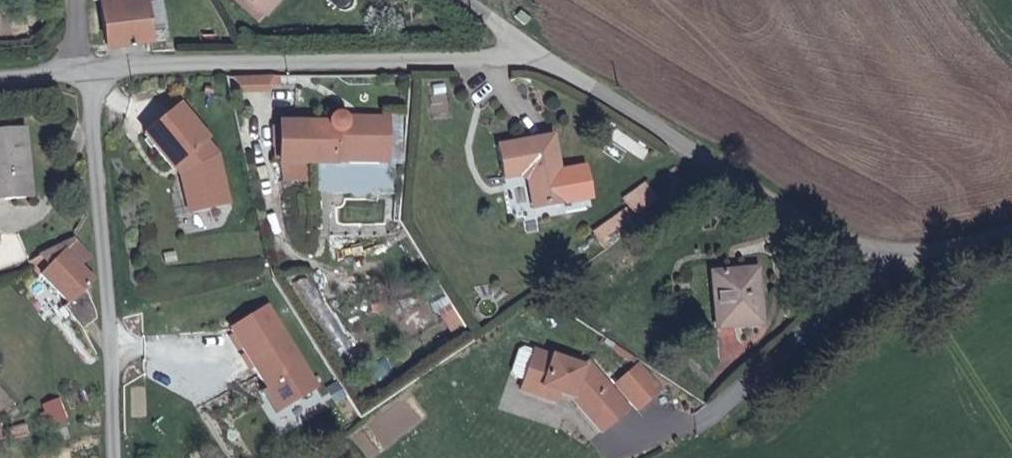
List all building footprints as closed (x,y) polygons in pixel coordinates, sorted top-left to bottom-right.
[(103,27),(104,44),(149,39),(148,26),(145,0),(100,0),(102,19),(103,27)] [(148,26),(161,25),(158,0),(145,0),(148,26)] [(238,78),(239,96),(271,94),(270,76),(238,78)] [(181,173),(186,196),(198,193),(201,208),(227,202),(216,154),(204,139),(207,137),(179,103),(144,130),(171,165),(179,159),(183,172),(181,173)] [(346,123),(345,116),(334,116),(328,123),(282,122),(280,162),(336,161),(336,152),(388,152),(388,123),(346,123)] [(23,131),(0,133),(0,199),(29,197),(23,131)] [(560,169),(554,138),(499,148),(504,179),(524,177),(527,180),(533,209),(593,198),(586,164),(560,169)] [(336,152),(336,161),(388,163),(388,152),(336,152)] [(656,200),(645,186),(625,200),(635,215),(656,200)] [(198,193),(186,196),(189,211),(201,208),(198,193)] [(631,219),(625,211),(593,233),(599,242),(631,219)] [(89,257),(73,241),(59,247),(38,257),(46,269),(39,275),(67,305),(64,308),(80,330),(94,320),(93,310),(83,291),(91,283),(77,267),(89,257)] [(46,269),(38,257),(27,264),(39,275),(46,269)] [(760,325),(756,270),(711,273),(716,329),(760,325)] [(462,324),(450,303),(438,310),(451,331),(462,324)] [(231,331),(266,389),(280,410),(315,388),(267,309),(231,331)] [(523,382),(533,352),(523,349),(518,352),(511,373),(514,378),(523,382)] [(571,399),(601,433),(627,410),(587,364),(582,368),(534,351),(533,352),(523,382),(522,383),(540,390),(537,398),(555,403),(560,389),(573,393),(571,399)] [(659,390),(639,369),(617,388),(636,410),(659,390)] [(519,390),(537,398),(540,390),(522,383),(519,390)] [(280,410),(266,389),(261,392),(274,413),(280,410)] [(61,399),(40,406),(48,430),(69,422),(61,399)]
